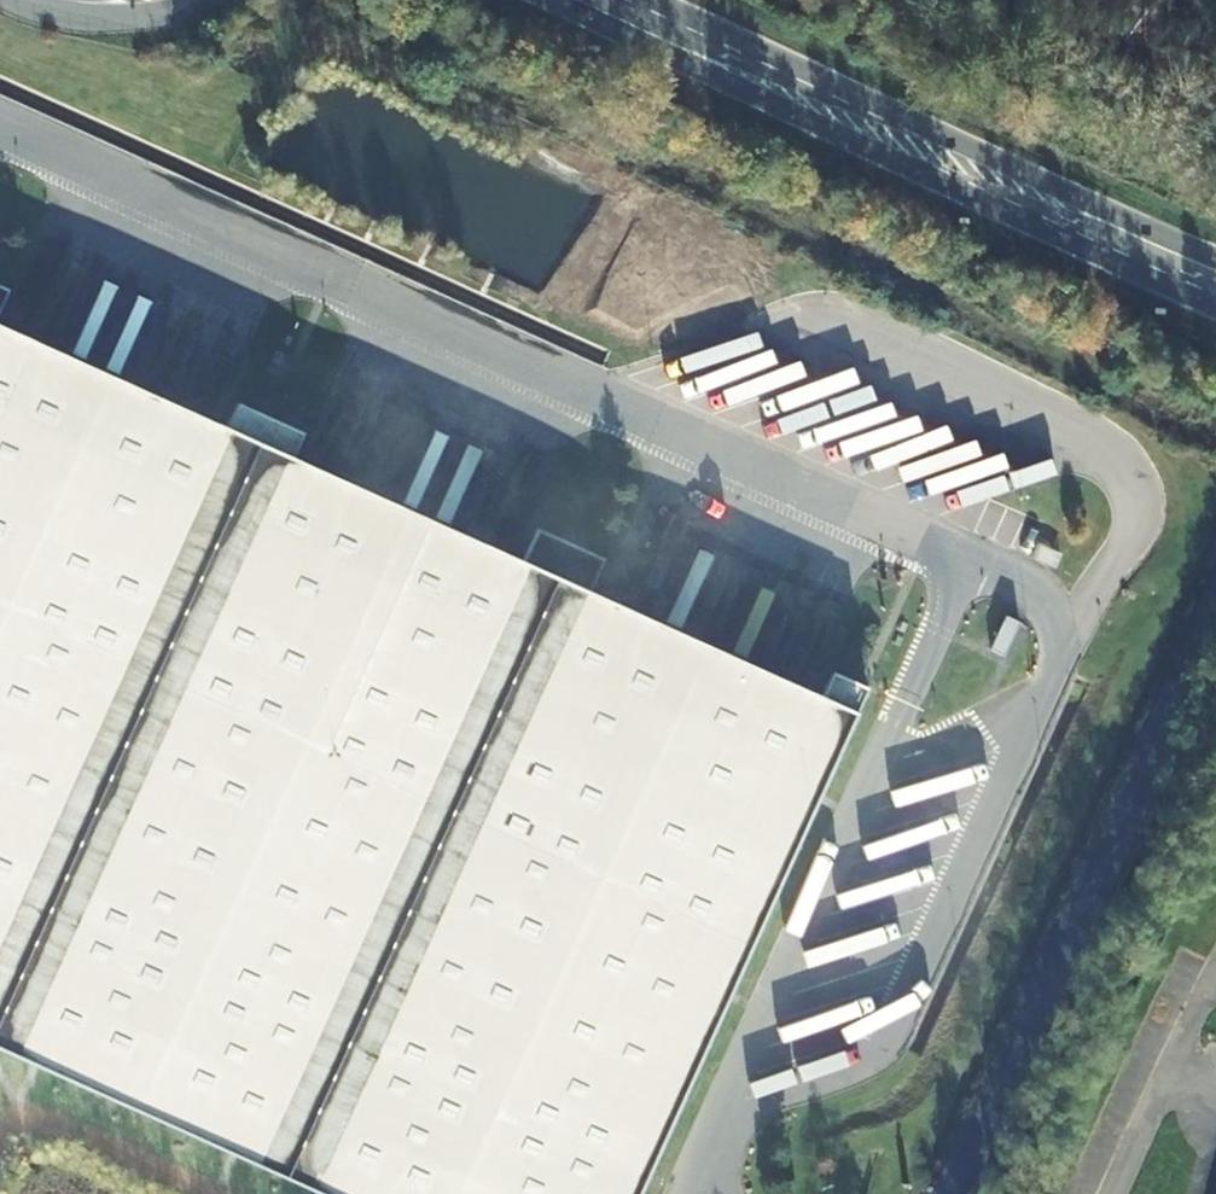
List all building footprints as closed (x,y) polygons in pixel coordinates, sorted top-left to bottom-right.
[(9,288),(0,284),(0,308),(9,288)] [(322,1193),(637,1193),(867,687),(832,671),(821,695),(589,590),(604,557),(538,527),(523,560),(291,455),(302,432),(237,402),(226,426),(0,324),(0,1049),(322,1193)]
